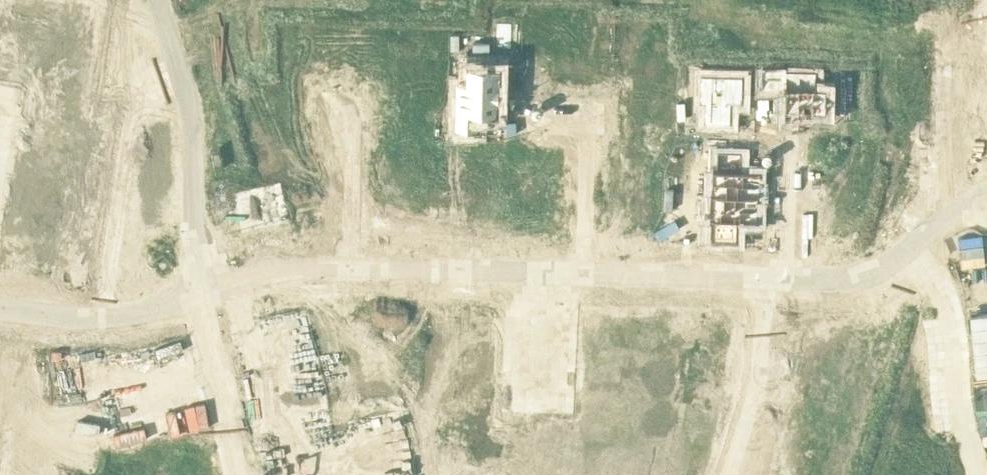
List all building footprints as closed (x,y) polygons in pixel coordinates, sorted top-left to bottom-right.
[(8,36),(13,0),(0,0),(0,35),(8,36)] [(8,36),(31,39),(37,0),(13,0),(8,36)] [(31,39),(53,42),(60,0),(58,0),(58,1),(53,0),(37,0),(31,39)] [(53,42),(76,46),(82,2),(69,0),(60,0),(53,42)] [(82,2),(76,46),(99,49),(106,5),(82,2)] [(497,23),(497,47),(511,48),(511,24),(497,23)] [(456,84),(456,131),(477,131),(477,114),(496,114),(496,100),(499,100),(499,67),(497,67),(497,63),(470,62),(470,66),(467,66),(467,85),(456,84)] [(784,89),(784,115),(801,116),(801,112),(826,113),(826,89),(815,88),(816,72),(786,71),(786,67),(761,66),(761,88),(784,89)] [(705,102),(705,122),(731,123),(731,103),(742,103),(743,75),(701,74),(700,102),(705,102)] [(50,97),(48,111),(58,112),(54,136),(103,144),(106,119),(76,114),(78,101),(50,97)] [(41,159),(38,175),(66,179),(68,164),(97,168),(100,144),(103,145),(103,144),(54,136),(50,160),(41,159)] [(492,145),(492,165),(499,165),(498,190),(557,191),(557,190),(556,190),(556,188),(556,166),(537,166),(538,146),(492,145)] [(712,170),(711,194),(758,195),(760,195),(760,170),(741,170),(741,151),(716,150),(716,170),(712,170)] [(607,193),(607,208),(611,209),(611,226),(640,226),(640,201),(651,202),(651,170),(612,169),(612,193),(607,193)] [(38,175),(36,191),(46,192),(42,216),(91,223),(91,222),(89,222),(92,198),(64,194),(66,179),(38,175)] [(758,195),(711,194),(709,194),(708,220),(713,220),(712,239),(737,239),(737,221),(757,221),(758,195)] [(29,238),(27,252),(54,256),(56,243),(87,248),(91,223),(42,216),(39,240),(29,238)] [(458,311),(457,365),(479,366),(480,311),(458,311)] [(480,311),(479,366),(503,366),(504,314),(481,314),(481,311),(480,311)] [(297,318),(277,323),(287,368),(308,364),(298,316),(297,316),(297,318)] [(817,316),(813,326),(827,331),(831,321),(817,316)] [(579,348),(579,376),(615,377),(617,318),(605,317),(593,317),(592,348),(579,348)] [(617,318),(615,377),(616,377),(616,372),(638,372),(638,377),(652,378),(653,350),(640,349),(641,321),(618,320),(618,318),(617,318)] [(665,350),(664,378),(701,379),(702,320),(701,320),(701,322),(690,322),(678,322),(677,350),(665,350)] [(702,320),(701,379),(737,380),(738,352),(725,351),(726,320),(702,320)] [(256,325),(255,325),(266,373),(287,368),(277,323),(257,327),(256,325)] [(255,325),(232,331),(237,353),(234,354),(238,371),(241,370),(243,379),(266,373),(255,325)] [(801,352),(801,353),(857,371),(867,339),(868,335),(842,327),(838,338),(838,339),(823,334),(810,330),(803,353),(801,352)] [(153,391),(168,387),(159,347),(144,350),(153,391)] [(795,371),(793,376),(823,386),(820,397),(819,398),(840,405),(846,406),(846,405),(850,394),(857,371),(801,353),(795,371)] [(38,377),(34,402),(65,407),(68,384),(103,389),(107,363),(92,361),(92,358),(78,356),(77,359),(60,356),(57,380),(38,377)] [(356,391),(356,403),(364,403),(364,391),(356,391)] [(383,391),(382,403),(390,404),(391,391),(383,391)] [(391,391),(390,404),(398,404),(398,392),(391,391)] [(427,392),(427,404),(435,405),(435,393),(427,392)] [(323,393),(316,395),(318,406),(326,405),(323,393)] [(435,393),(435,405),(443,405),(443,393),(435,393)] [(470,393),(470,405),(478,406),(478,394),(470,393)] [(478,394),(478,406),(486,406),(486,394),(478,394)] [(316,395),(308,396),(310,408),(318,406),(316,395)] [(281,403),(274,404),(276,416),(284,414),(281,403)] [(274,404),(266,406),(268,418),(276,416),(274,404)] [(157,410),(159,420),(182,415),(179,405),(157,410)] [(785,411),(778,433),(832,451),(838,431),(841,422),(843,416),(816,407),(812,419),(785,411)] [(426,412),(426,424),(434,424),(434,412),(426,412)] [(434,412),(434,424),(442,424),(442,412),(434,412)] [(472,413),(472,425),(480,425),(480,413),(472,413)] [(480,413),(480,425),(488,425),(488,413),(480,413)] [(503,413),(502,426),(510,426),(511,414),(503,413)] [(560,415),(560,427),(568,427),(568,415),(560,415)] [(568,415),(568,427),(575,427),(576,415),(568,415)] [(647,417),(647,429),(655,429),(655,417),(647,417)] [(301,418),(248,430),(254,453),(307,441),(301,418)] [(682,418),(682,430),(690,430),(690,418),(682,418)] [(690,418),(690,430),(698,430),(698,418),(690,418)] [(77,421),(75,432),(99,436),(100,425),(77,421)] [(161,429),(163,439),(186,434),(184,424),(161,429)] [(334,426),(322,429),(324,437),(336,434),(334,426)] [(604,474),(640,474),(646,456),(615,446),(618,437),(617,436),(604,474)] [(307,441),(254,453),(254,454),(256,454),(261,474),(307,463),(302,443),(307,442),(307,441)] [(339,447),(327,450),(329,458),(341,455),(339,447)] [(341,455),(329,458),(331,466),(343,463),(341,455)] [(640,474),(676,474),(680,462),(679,462),(677,466),(646,456),(640,474)] [(261,474),(309,474),(307,463),(261,474)]
